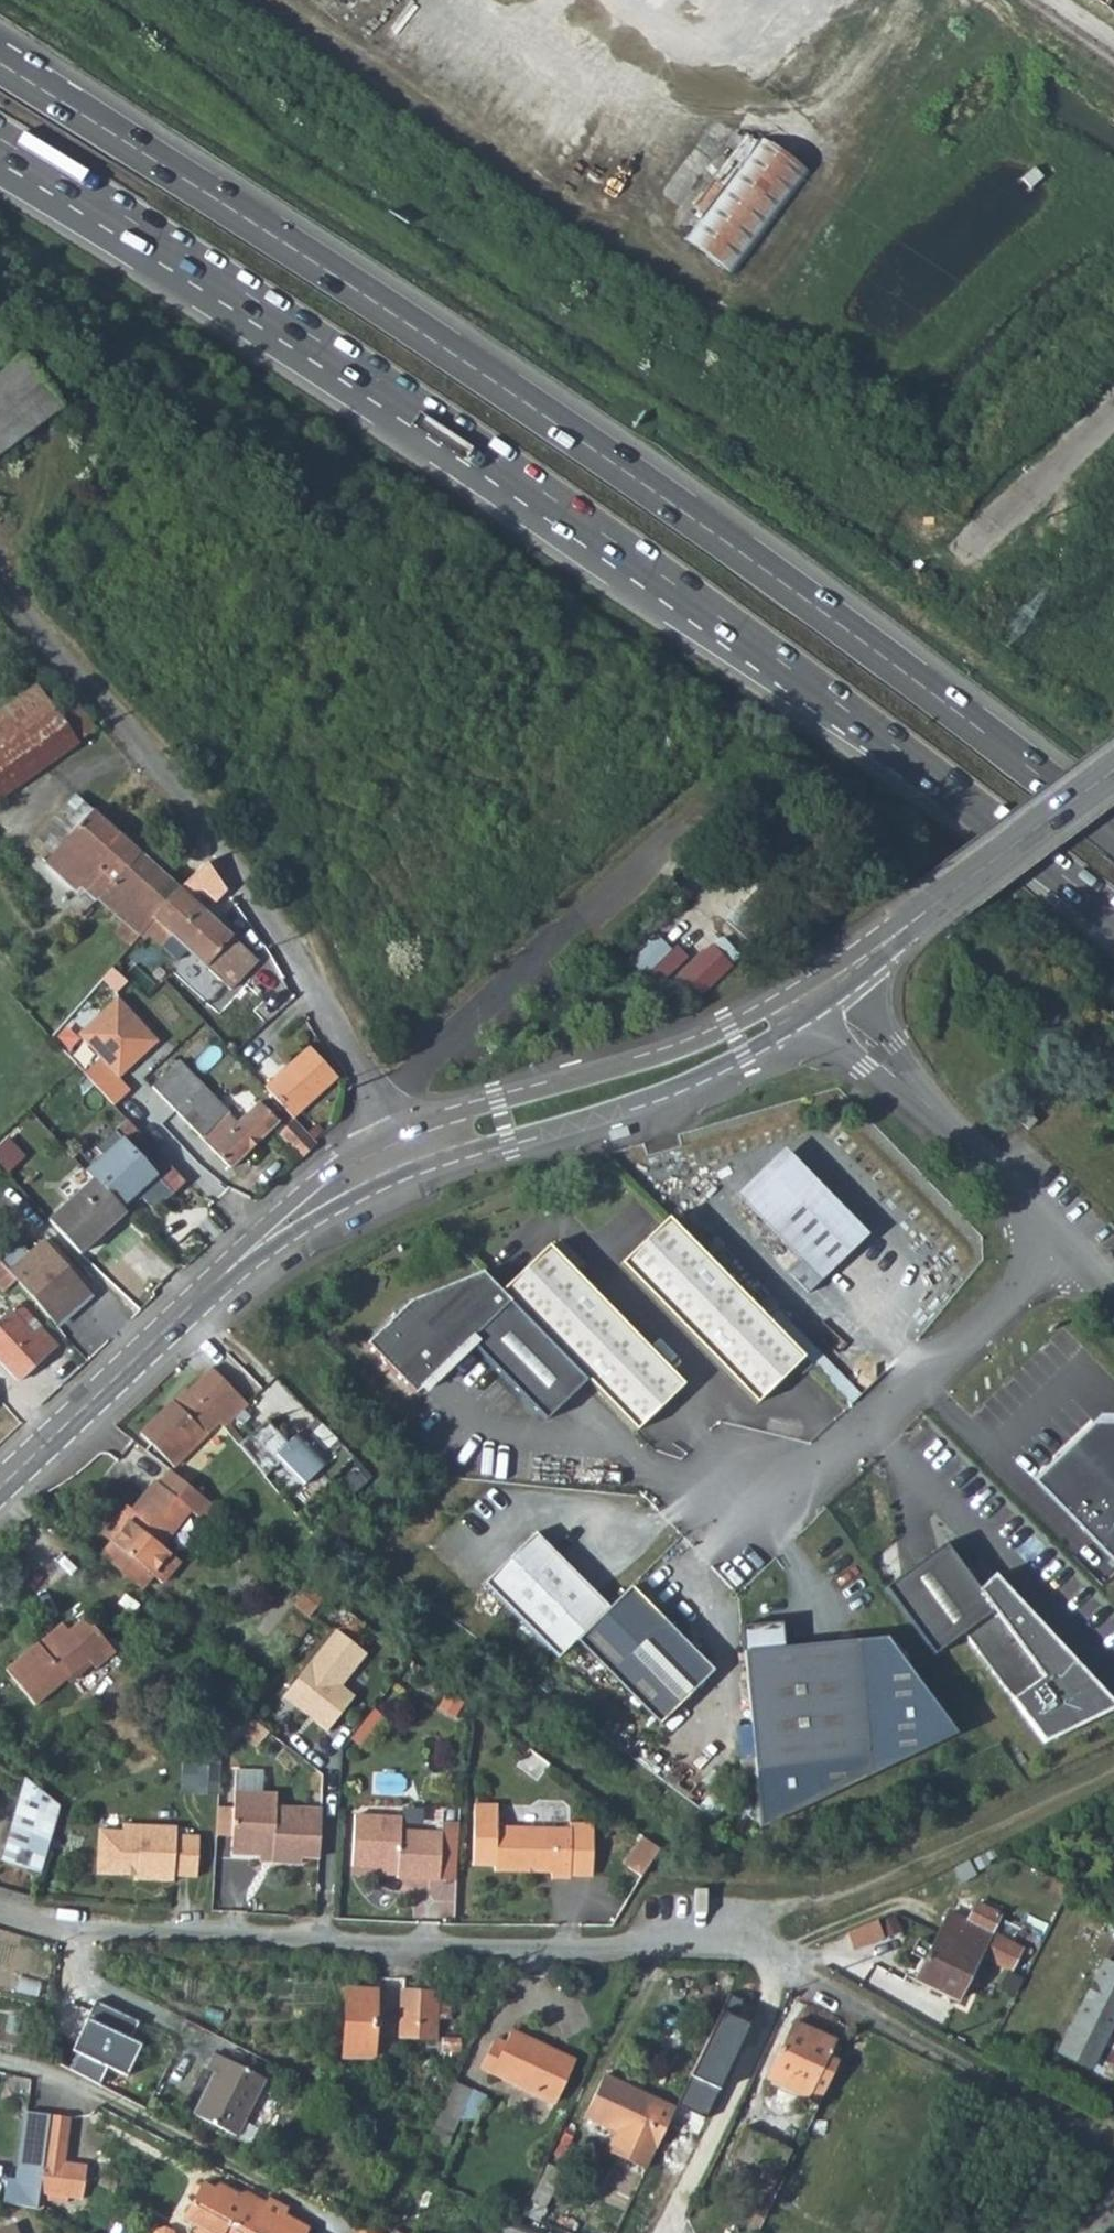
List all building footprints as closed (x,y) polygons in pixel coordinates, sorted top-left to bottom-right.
[(806,170),(760,137),(684,242),(732,275),(806,170)] [(824,181),(814,173),(807,183),(817,190),(824,181)] [(61,410),(21,360),(0,375),(0,455),(61,410)] [(70,698),(52,711),(35,687),(0,712),(0,796),(93,730),(70,698)] [(74,797),(49,825),(65,841),(91,812),(74,797)] [(86,892),(72,908),(81,917),(104,892),(140,854),(92,811),(91,812),(65,841),(49,825),(36,838),(85,881),(80,887),(86,892)] [(169,858),(152,842),(140,854),(159,872),(169,858)] [(159,872),(140,854),(104,892),(120,906),(114,913),(140,936),(141,934),(179,889),(159,872)] [(255,957),(179,889),(141,934),(146,938),(150,934),(162,946),(171,936),(187,950),(228,987),(232,989),(259,960),(255,957)] [(726,934),(716,944),(735,962),(744,952),(726,934)] [(187,950),(171,936),(162,946),(177,960),(187,950)] [(695,1002),(735,962),(716,944),(713,941),(674,981),(695,1002)] [(163,1040),(119,996),(80,1036),(122,1077),(163,1040)] [(290,1118),(335,1076),(307,1047),(263,1088),(290,1118)] [(99,1057),(83,1073),(114,1107),(130,1091),(99,1057)] [(278,1122),(258,1102),(236,1123),(178,1061),(150,1086),(229,1169),(278,1122)] [(1023,1111),(1016,1119),(1027,1130),(1035,1122),(1023,1111)] [(277,1134),(299,1157),(314,1142),(293,1119),(277,1134)] [(630,1126),(611,1132),(613,1141),(633,1135),(631,1130),(630,1126)] [(92,1181),(49,1221),(79,1253),(140,1197),(153,1212),(172,1195),(115,1132),(96,1149),(104,1157),(86,1174),(92,1181)] [(0,1146),(0,1168),(8,1176),(26,1160),(6,1140),(0,1146)] [(743,1202),(793,1255),(801,1248),(827,1275),(863,1239),(785,1161),(743,1202)] [(757,1406),(805,1359),(773,1328),(768,1322),(669,1221),(622,1267),(757,1406)] [(54,1325),(69,1312),(85,1289),(43,1241),(27,1254),(19,1245),(0,1261),(0,1264),(15,1281),(54,1325)] [(547,1246),(500,1292),(586,1380),(636,1431),(683,1385),(547,1246)] [(793,1255),(820,1282),(827,1275),(801,1248),(793,1255)] [(15,1281),(0,1264),(0,1288),(3,1291),(15,1281)] [(500,1292),(480,1272),(408,1302),(365,1344),(414,1394),(468,1342),(545,1421),(586,1380),(500,1292)] [(85,1289),(69,1312),(89,1294),(85,1289)] [(17,1304),(0,1319),(0,1364),(18,1382),(56,1346),(40,1330),(31,1320),(17,1304)] [(777,1312),(768,1322),(773,1328),(783,1318),(777,1312)] [(860,1397),(783,1318),(773,1328),(805,1359),(851,1407),(860,1397)] [(247,1408),(212,1370),(188,1392),(184,1389),(139,1433),(171,1466),(183,1455),(188,1459),(192,1455),(188,1451),(203,1435),(217,1423),(223,1430),(247,1408)] [(1035,1482),(1113,1562),(1113,1424),(1094,1424),(1035,1482)] [(304,1432),(281,1453),(311,1485),(299,1495),(312,1513),(362,1463),(344,1445),(332,1458),(304,1432)] [(206,1522),(217,1507),(166,1469),(155,1484),(150,1481),(127,1512),(130,1514),(108,1543),(149,1575),(161,1583),(179,1559),(159,1544),(186,1508),(206,1522)] [(99,1536),(108,1543),(130,1514),(127,1512),(121,1507),(99,1536)] [(484,1583),(558,1658),(576,1640),(609,1608),(535,1533),(484,1583)] [(108,1543),(97,1557),(139,1588),(149,1575),(108,1543)] [(1113,1709),(1011,1598),(992,1612),(978,1592),(943,1545),(882,1589),(931,1657),(962,1634),(1042,1743),(1113,1709)] [(994,1580),(978,1592),(992,1612),(1011,1598),(994,1580)] [(323,1594),(307,1583),(293,1601),(309,1612),(323,1594)] [(609,1608),(576,1640),(659,1724),(714,1671),(631,1586),(609,1608)] [(116,1654),(86,1618),(69,1633),(59,1641),(53,1635),(39,1646),(35,1641),(2,1670),(36,1708),(65,1683),(88,1662),(93,1668),(96,1671),(116,1654)] [(790,1620),(746,1628),(761,1825),(962,1733),(896,1635),(789,1647),(790,1620)] [(63,1625),(53,1635),(59,1641),(69,1633),(63,1625)] [(338,1629),(283,1698),(328,1732),(358,1696),(345,1686),(371,1651),(338,1629)] [(70,1689),(93,1668),(88,1662),(65,1683),(70,1689)] [(449,1692),(440,1707),(456,1718),(466,1702),(449,1692)] [(220,1791),(222,1764),(200,1763),(200,1790),(220,1791)] [(313,1778),(314,1792),(323,1793),(323,1776),(317,1772),(313,1778)] [(5,1860),(45,1872),(63,1804),(27,1777),(5,1860)] [(257,1809),(258,1790),(238,1789),(237,1807),(257,1809)] [(322,1807),(280,1805),(281,1791),(258,1790),(257,1809),(237,1807),(235,1849),(264,1851),(276,1852),(276,1859),(303,1861),(304,1853),(320,1853),(322,1807)] [(444,1816),(400,1814),(400,1801),(356,1799),(352,1861),(352,1862),(382,1864),(397,1864),(397,1871),(397,1875),(440,1877),(444,1816)] [(479,1802),(477,1862),(499,1863),(499,1868),(553,1871),(553,1877),(574,1878),(574,1876),(577,1828),(574,1827),(502,1824),(503,1803),(479,1802)] [(178,1823),(124,1819),(124,1826),(103,1825),(101,1868),(141,1871),(140,1877),(175,1880),(176,1872),(199,1873),(201,1832),(178,1830),(178,1823)] [(577,1828),(574,1876),(596,1877),(599,1824),(574,1823),(574,1827),(577,1828)] [(644,1875),(662,1847),(649,1837),(630,1864),(644,1875)] [(996,1912),(976,1902),(967,1921),(947,1912),(916,1979),(956,1999),(977,1952),(1009,1967),(1019,1945),(988,1930),(996,1912)] [(849,1930),(856,1950),(889,1938),(882,1920),(849,1930)] [(1100,1962),(1108,1965),(1113,1952),(1106,1948),(1100,1962)] [(1100,1962),(1058,2050),(1091,2066),(1113,2017),(1113,1952),(1108,1965),(1100,1962)] [(373,1990),(344,1989),(343,2056),(370,2057),(373,1990)] [(434,1992),(400,1991),(399,2035),(433,2036),(434,1992)] [(148,2020),(99,1998),(75,2044),(79,2046),(70,2064),(101,2078),(109,2058),(129,2066),(148,2020)] [(721,2014),(678,2105),(706,2118),(749,2027),(721,2014)] [(833,2040),(793,2021),(766,2079),(806,2097),(825,2058),(833,2040)] [(574,2063),(511,2032),(506,2043),(503,2049),(492,2044),(480,2067),(555,2103),(574,2063)] [(496,2038),(492,2044),(503,2049),(506,2043),(496,2038)] [(832,2061),(825,2058),(806,2097),(813,2100),(832,2061)] [(273,2087),(223,2059),(214,2075),(222,2080),(201,2119),(243,2142),(273,2087)] [(615,2132),(607,2149),(629,2160),(647,2169),(673,2107),(604,2077),(585,2117),(615,2132)] [(448,2089),(424,2143),(439,2150),(464,2096),(448,2089)] [(25,2110),(16,2179),(9,2178),(7,2201),(40,2209),(42,2197),(50,2114),(25,2110)] [(72,2117),(50,2114),(42,2197),(68,2200),(85,2196),(88,2164),(67,2161),(72,2117)] [(521,2216),(535,2221),(559,2170),(545,2164),(521,2216)] [(257,2214),(262,2206),(245,2196),(240,2204),(233,2201),(236,2195),(218,2184),(214,2190),(202,2184),(181,2219),(196,2228),(205,2232),(246,2232),(257,2214)] [(242,2194),(236,2195),(233,2201),(240,2204),(245,2196),(242,2194)] [(246,2232),(311,2232),(313,2224),(267,2195),(262,2206),(246,2232)] [(742,2226),(756,2232),(763,2217),(751,2211),(742,2226)] [(553,2230),(523,2218),(518,2232),(552,2232),(553,2230)] [(0,2225),(0,2232),(18,2232),(13,2220),(0,2225)]
